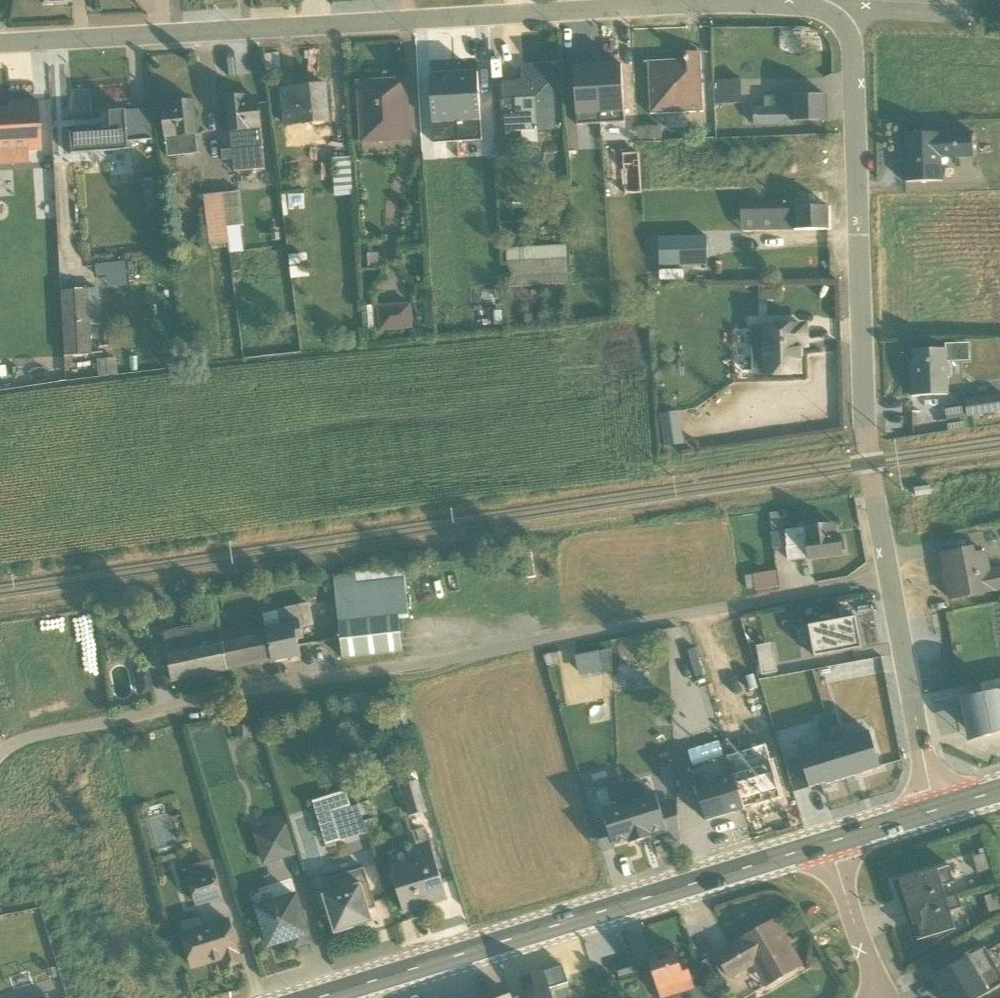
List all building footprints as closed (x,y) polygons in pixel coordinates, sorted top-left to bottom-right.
[(703,112),(700,54),(685,54),(685,61),(647,63),(649,115),(703,112)] [(621,65),(597,66),(600,124),(624,123),(621,65)] [(576,125),(600,124),(597,66),(573,68),(576,125)] [(553,130),(548,67),(523,68),(524,84),(502,85),(503,100),(499,101),(499,116),(504,115),(505,133),(521,132),(521,145),(537,144),(536,131),(553,130)] [(457,142),(481,141),(477,74),(453,75),(457,142)] [(453,75),(429,76),(433,144),(457,142),(453,75)] [(410,141),(405,79),(357,83),(362,145),(410,141)] [(741,80),(714,81),(715,105),(742,104),(741,80)] [(328,123),(324,86),(280,90),(284,127),(287,127),(288,146),(309,144),(308,125),(328,123)] [(257,100),(245,101),(244,92),(226,94),(232,149),(220,150),(222,161),(233,160),(234,173),(264,169),(257,100)] [(826,96),(765,97),(765,108),(752,108),(753,127),(793,127),(793,122),(826,122),(826,96)] [(167,158),(198,155),(191,97),(174,99),(175,108),(162,110),(167,158)] [(7,109),(0,109),(0,166),(27,164),(26,150),(39,149),(36,101),(7,103),(7,109)] [(67,133),(68,155),(128,151),(127,143),(151,141),(149,109),(105,112),(106,130),(67,133)] [(661,127),(637,128),(638,141),(662,139),(661,127)] [(944,182),(943,160),(973,159),(973,133),(904,134),(905,183),(944,182)] [(509,143),(494,144),(496,168),(511,167),(509,143)] [(350,157),(332,159),(334,197),(352,196),(350,157)] [(740,202),(740,232),(828,230),(827,189),(793,190),(793,201),(785,201),(784,190),(764,190),(764,202),(740,202)] [(221,194),(229,249),(233,273),(240,273),(237,253),(243,252),(240,226),(244,226),(239,191),(221,194)] [(229,249),(221,194),(203,196),(209,246),(211,246),(211,251),(229,249)] [(691,223),(650,225),(651,250),(679,249),(680,265),(735,263),(734,240),(714,241),(714,237),(691,238),(691,223)] [(565,246),(506,249),(510,288),(568,285),(565,246)] [(306,254),(289,256),(293,285),(306,283),(305,278),(309,277),(306,254)] [(775,287),(758,287),(758,301),(776,301),(775,287)] [(97,289),(58,291),(62,357),(90,355),(89,326),(99,325),(97,289)] [(411,304),(377,306),(378,332),(413,330),(411,304)] [(373,306),(361,307),(363,332),(375,331),(373,306)] [(803,328),(750,329),(751,374),(799,373),(798,345),(803,345),(803,328)] [(946,350),(912,351),(912,362),(911,363),(912,396),(949,395),(948,356),(959,356),(958,344),(946,344),(946,350)] [(84,359),(62,360),(64,382),(156,372),(155,353),(95,360),(85,364),(84,359)] [(25,370),(10,372),(11,384),(39,381),(37,366),(25,368),(25,370)] [(947,431),(969,427),(968,418),(999,413),(999,396),(967,401),(943,405),(947,431)] [(686,437),(673,425),(659,440),(671,452),(686,437)] [(781,512),(768,514),(774,550),(786,548),(788,561),(841,554),(841,552),(844,551),(843,538),(839,538),(839,536),(834,537),(833,525),(784,531),(781,512)] [(949,600),(986,593),(999,590),(999,567),(989,569),(986,550),(975,552),(974,547),(940,554),(949,600)] [(531,554),(522,555),(525,579),(534,577),(531,554)] [(353,576),(333,578),(342,659),(402,653),(398,617),(408,616),(403,568),(352,573),(353,576)] [(779,588),(777,571),(745,575),(747,589),(755,588),(755,591),(779,588)] [(266,630),(262,631),(236,637),(234,628),(218,632),(220,640),(227,671),(269,662),(269,664),(300,657),(296,640),(303,639),(300,628),(312,625),(307,604),(262,614),(266,630)] [(814,658),(861,650),(855,618),(808,626),(814,658)] [(227,671),(220,640),(182,649),(180,641),(162,644),(171,683),(227,671)] [(607,651),(576,657),(580,677),(609,670),(607,651)] [(140,672),(127,675),(132,697),(145,694),(140,672)] [(959,700),(968,743),(999,732),(999,691),(959,700)] [(250,726),(236,726),(236,738),(249,738),(250,726)] [(829,745),(839,781),(880,769),(869,733),(829,745)] [(765,745),(727,757),(744,810),(781,799),(765,745)] [(839,781),(829,745),(799,754),(809,788),(825,783),(826,785),(839,781)] [(705,822),(744,810),(727,757),(689,768),(705,822)] [(640,780),(623,785),(640,841),(650,838),(649,835),(664,831),(665,834),(678,830),(677,805),(660,811),(655,794),(645,797),(640,780)] [(426,811),(417,781),(400,786),(409,816),(426,811)] [(614,846),(629,841),(630,844),(640,841),(623,785),(607,790),(613,807),(602,810),(607,826),(595,830),(602,853),(615,849),(614,846)] [(346,792),(312,802),(324,845),(377,830),(374,819),(363,822),(358,805),(350,807),(346,792)] [(268,830),(252,834),(261,866),(296,856),(286,825),(284,825),(281,814),(265,819),(268,830)] [(406,862),(389,867),(403,915),(447,900),(430,843),(410,849),(405,858),(406,862)] [(983,854),(971,858),(977,875),(989,870),(983,854)] [(211,860),(184,868),(196,908),(223,900),(211,860)] [(893,884),(903,915),(959,894),(949,865),(893,884)] [(327,880),(331,893),(321,896),(333,935),(373,923),(370,910),(376,908),(364,869),(327,880)] [(296,893),(256,905),(268,946),(294,939),(296,946),(311,942),(296,893)] [(970,924),(959,894),(903,915),(916,954),(970,924)] [(985,899),(990,913),(999,909),(999,906),(996,895),(985,899)] [(192,968),(223,959),(226,968),(241,963),(229,919),(202,927),(199,918),(179,923),(192,968)] [(800,967),(774,921),(716,953),(730,980),(752,968),(763,988),(800,967)] [(932,978),(944,997),(982,997),(999,987),(999,973),(984,947),(932,978)] [(685,961),(677,964),(673,950),(649,957),(661,997),(696,997),(685,961)] [(521,979),(525,994),(514,997),(558,997),(571,994),(563,966),(521,979)]
